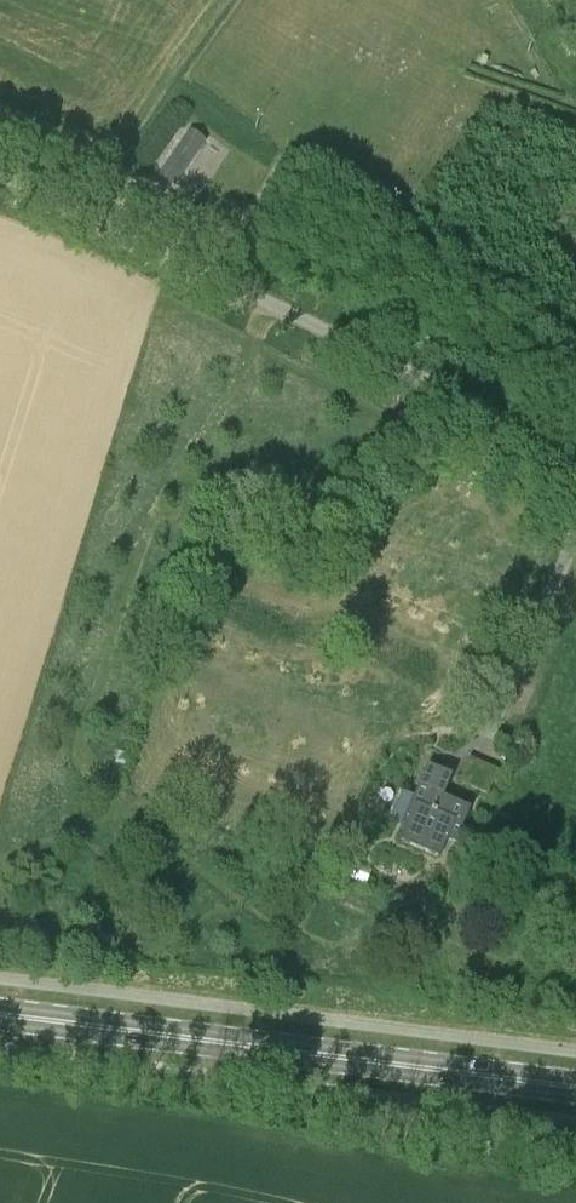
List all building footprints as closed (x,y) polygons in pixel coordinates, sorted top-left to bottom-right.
[(204,143),(189,132),(159,175),(174,186),(204,143)] [(451,777),(427,766),(404,820),(407,821),(399,840),(439,857),(446,842),(454,845),(470,810),(456,804),(457,803),(442,797),(451,777)]
